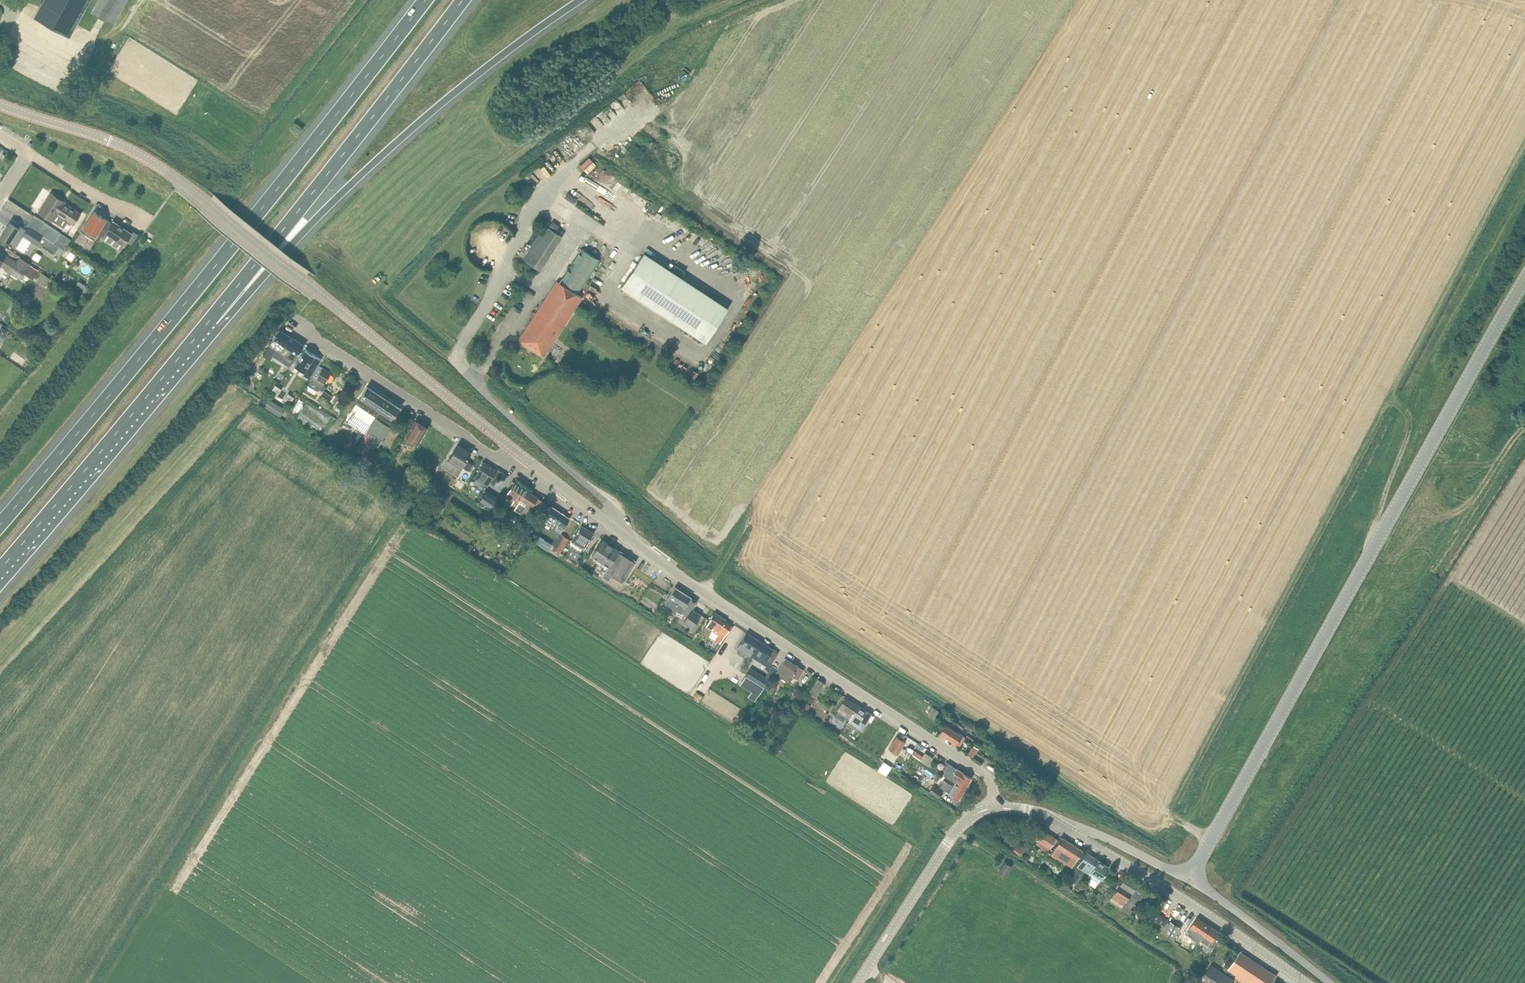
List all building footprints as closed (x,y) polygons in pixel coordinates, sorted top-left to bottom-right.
[(90,0),(44,0),(35,17),(70,36),(90,0)] [(615,191),(624,181),(613,171),(604,180),(615,191)] [(635,198),(641,200),(644,193),(637,191),(635,198)] [(568,192),(564,198),(574,204),(578,199),(568,192)] [(51,193),(39,211),(50,218),(54,221),(64,228),(69,221),(74,224),(81,213),(61,201),(62,200),(51,193)] [(101,235),(110,222),(95,211),(84,227),(85,228),(83,231),(95,238),(98,233),(101,235)] [(60,247),(66,238),(60,234),(61,233),(45,222),(34,215),(27,225),(29,226),(56,244),(60,247)] [(110,222),(101,235),(103,237),(121,250),(125,244),(127,241),(132,233),(113,221),(112,223),(110,222)] [(56,244),(29,226),(27,230),(20,226),(19,228),(10,222),(0,237),(16,247),(21,240),(24,236),(38,245),(40,242),(52,250),(56,244)] [(672,223),(669,227),(677,233),(680,229),(672,223)] [(540,270),(563,236),(545,225),(523,258),(540,270)] [(578,295),(601,262),(581,249),(559,283),(556,281),(524,331),(519,340),(544,356),(549,347),(582,298),(578,295)] [(706,342),(729,307),(645,251),(622,286),(623,287),(706,342)] [(0,265),(5,269),(5,270),(20,280),(30,265),(20,258),(17,263),(2,253),(0,257),(0,266),(0,265)] [(45,286),(50,278),(42,273),(37,281),(45,286)] [(602,289),(606,282),(601,278),(596,286),(602,289)] [(77,291),(89,296),(94,285),(81,280),(77,291)] [(8,331),(3,327),(0,331),(0,334),(4,337),(8,331)] [(305,345),(279,329),(269,345),(294,361),(305,345)] [(561,356),(566,348),(560,344),(555,353),(561,356)] [(310,377),(315,369),(322,359),(306,349),(295,365),(304,371),(303,373),(310,377)] [(320,390),(322,387),(331,373),(319,366),(311,379),(311,380),(308,385),(316,391),(318,388),(320,390)] [(368,386),(353,408),(357,411),(354,415),(370,425),(375,417),(376,417),(378,415),(392,424),(395,420),(402,408),(401,407),(368,386)] [(330,402),(333,397),(324,391),(320,396),(330,402)] [(296,393),(291,400),(299,405),(304,398),(296,393)] [(279,415),(283,409),(269,401),(265,406),(279,415)] [(382,441),(390,428),(375,418),(367,431),(382,441)] [(421,423),(416,420),(406,435),(404,438),(416,446),(418,443),(428,428),(427,427),(427,424),(423,422),(421,423)] [(462,466),(471,452),(458,444),(450,458),(462,466)] [(484,462),(474,477),(487,485),(496,470),(484,462)] [(444,467),(439,474),(451,482),(456,475),(444,467)] [(395,489),(403,487),(400,478),(393,480),(395,489)] [(514,482),(505,495),(514,501),(511,506),(514,508),(513,510),(525,518),(533,506),(538,497),(514,482)] [(486,491),(479,502),(491,510),(498,499),(486,491)] [(561,532),(570,518),(552,506),(543,520),(561,532)] [(584,549),(588,542),(594,533),(582,526),(572,541),(584,549)] [(560,552),(569,539),(564,535),(562,534),(553,548),(560,552)] [(622,580),(632,565),(634,562),(617,551),(618,550),(602,539),(592,555),(597,558),(596,561),(606,568),(605,569),(622,580)] [(693,627),(702,614),(693,608),(697,601),(675,587),(666,602),(681,612),(687,616),(683,621),(693,627)] [(709,620),(704,629),(705,630),(704,633),(709,637),(710,636),(714,639),(718,634),(724,638),(725,636),(731,626),(726,622),(727,620),(715,612),(709,620)] [(770,664),(777,652),(747,633),(738,647),(739,648),(738,651),(738,653),(745,657),(747,657),(750,655),(763,664),(768,667),(770,664)] [(798,678),(804,670),(785,658),(776,673),(788,681),(792,675),(798,679),(798,678)] [(750,669),(746,676),(765,688),(776,670),(772,668),(765,679),(750,669)] [(816,697),(825,683),(818,679),(809,693),(816,697)] [(829,679),(820,693),(827,697),(836,683),(829,679)] [(849,718),(859,705),(846,697),(837,710),(838,711),(835,717),(844,722),(847,717),(849,718)] [(862,729),(866,722),(872,714),(859,705),(849,718),(848,720),(862,729)] [(971,732),(974,726),(965,720),(961,725),(971,732)] [(962,742),(965,736),(963,734),(946,723),(945,725),(939,733),(956,744),(959,740),(962,742)] [(898,753),(905,742),(896,736),(889,748),(898,753)] [(973,757),(978,748),(973,745),(968,754),(973,757)] [(928,766),(930,762),(914,751),(912,754),(920,759),(920,760),(928,766)] [(935,765),(941,757),(935,752),(932,756),(925,751),(922,755),(935,765)] [(945,771),(943,774),(956,783),(957,781),(966,786),(971,778),(963,772),(948,763),(944,770),(945,771)] [(944,780),(940,786),(950,793),(949,793),(954,796),(958,799),(966,786),(957,781),(956,783),(954,786),(944,780)] [(939,798),(943,792),(934,785),(929,792),(939,798)] [(1050,847),(1056,838),(1044,831),(1038,840),(1050,847)] [(1056,846),(1051,854),(1062,861),(1072,867),(1077,859),(1082,850),(1062,837),(1060,841),(1056,846)] [(1020,857),(1024,851),(1013,844),(1009,850),(1020,857)] [(1081,860),(1072,874),(1073,874),(1073,875),(1083,882),(1084,881),(1086,877),(1083,875),(1085,872),(1089,874),(1088,876),(1091,878),(1098,883),(1099,883),(1101,879),(1104,875),(1109,866),(1086,852),(1081,860)] [(1005,877),(1012,866),(1005,862),(998,873),(1005,877)] [(1074,886),(1074,887),(1078,890),(1083,882),(1073,875),(1068,882),(1074,886)] [(1119,884),(1111,896),(1123,904),(1124,904),(1122,907),(1128,911),(1131,906),(1143,888),(1137,884),(1138,883),(1125,875),(1124,876),(1119,884)] [(1199,945),(1201,942),(1211,926),(1198,917),(1192,925),(1188,931),(1192,934),(1191,936),(1199,942),(1198,944),(1199,945)] [(1180,931),(1169,924),(1163,934),(1174,941),(1180,931)] [(1199,945),(1209,952),(1213,948),(1218,939),(1215,937),(1219,932),(1219,931),(1211,926),(1201,942),(1199,945)] [(1272,982),(1277,976),(1240,952),(1229,969),(1238,974),(1236,977),(1246,982),(1272,982)] [(1235,980),(1211,965),(1202,979),(1209,982),(1233,982),(1235,980)]
